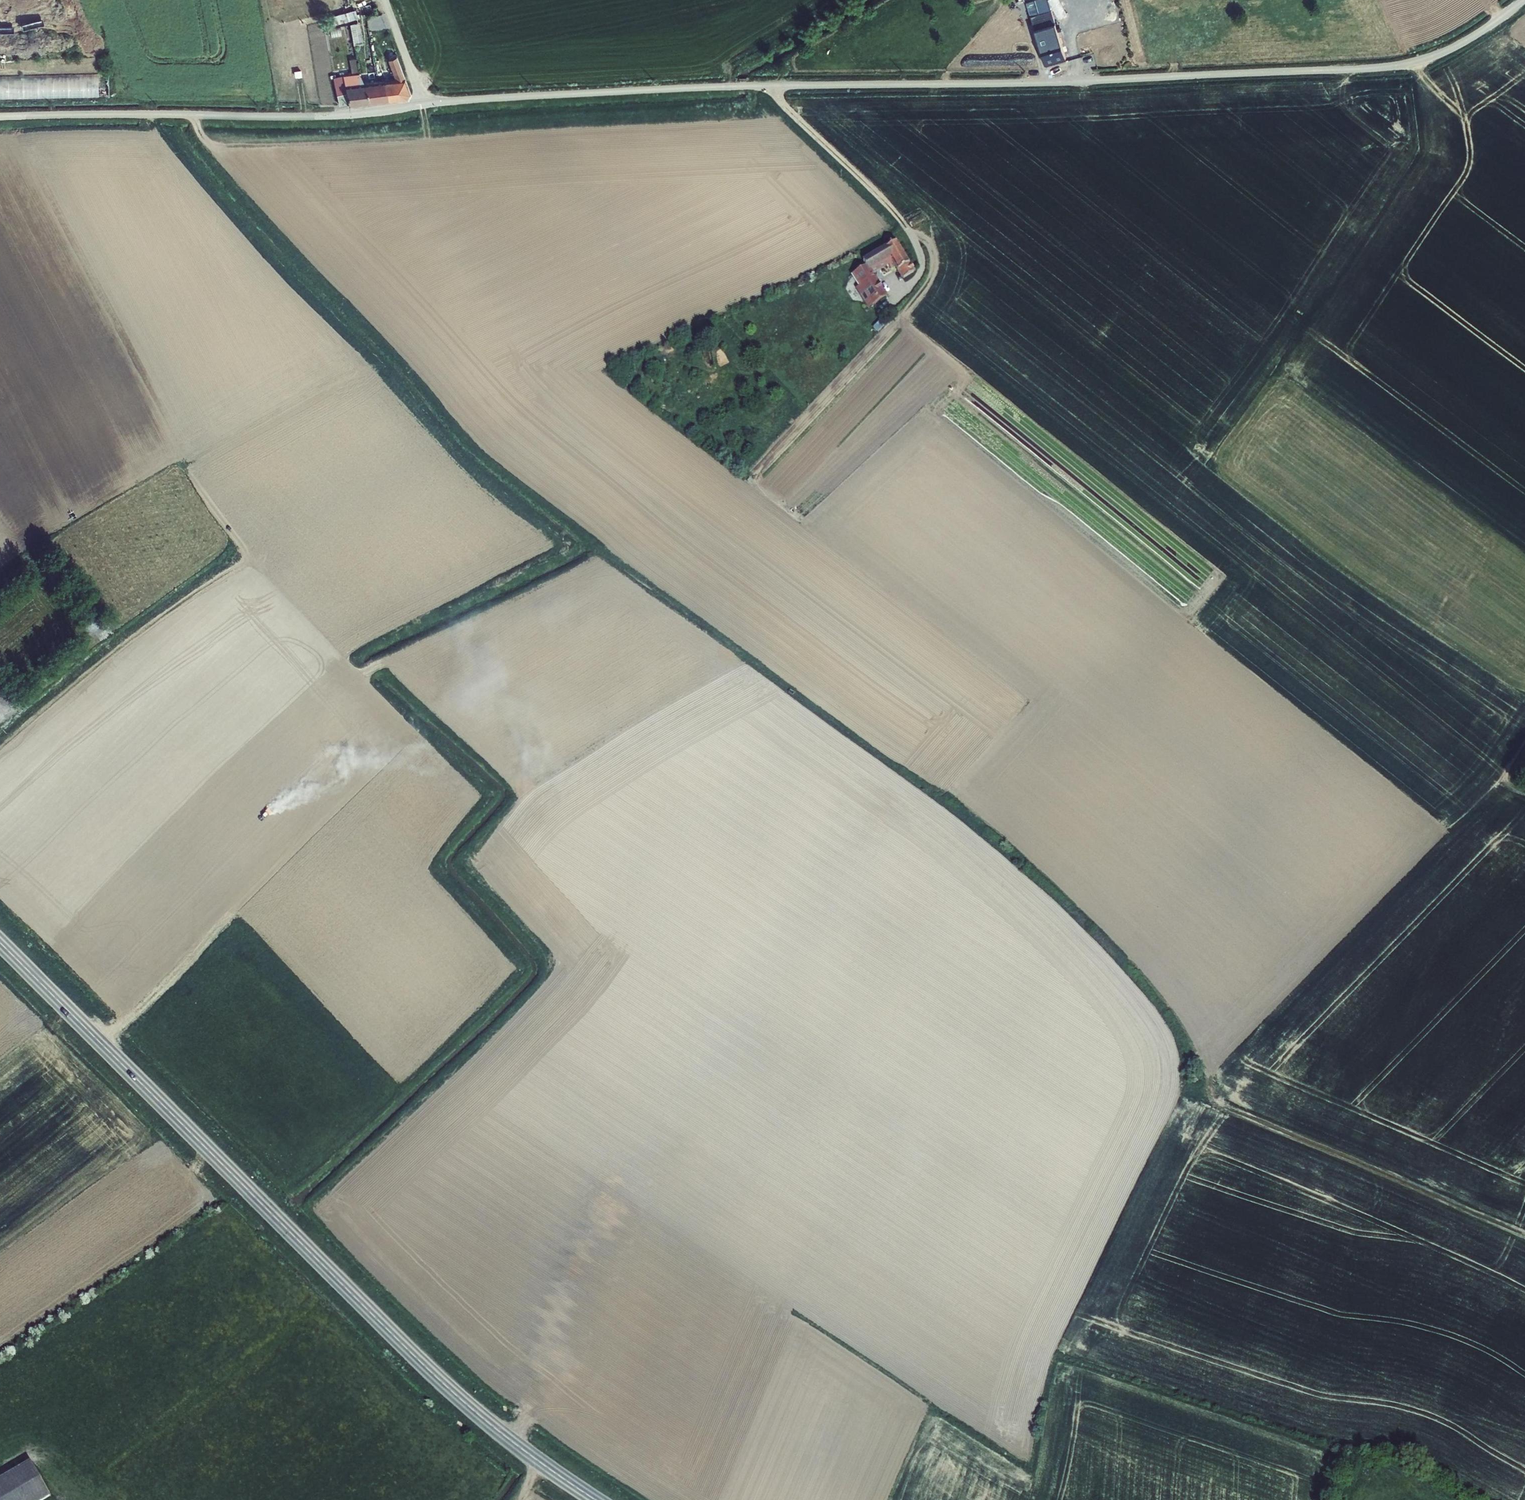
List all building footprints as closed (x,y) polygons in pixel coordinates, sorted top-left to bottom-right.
[(1050,9),(1047,0),(1028,0),(1032,12),(1050,9)] [(1057,33),(1050,9),(1032,12),(1048,67),(1067,62),(1059,32),(1057,33)] [(337,22),(358,19),(357,10),(335,13),(337,22)] [(355,43),(365,42),(363,21),(353,22),(355,43)] [(415,92),(401,57),(390,59),(396,78),(404,98),(409,98),(415,92)] [(389,62),(382,63),(384,70),(390,69),(389,62)] [(375,64),(377,71),(384,70),(382,63),(375,64)] [(352,67),(354,74),(363,73),(361,66),(352,67)] [(0,75),(0,102),(100,98),(99,73),(0,75)] [(404,98),(396,78),(395,78),(387,79),(392,100),(404,98)] [(346,84),(345,79),(336,82),(339,94),(348,91),(346,84)] [(387,79),(377,80),(383,101),(392,100),(387,79)] [(383,101),(377,80),(368,81),(374,102),(383,101)] [(374,102),(368,81),(356,83),(362,104),(374,102)] [(351,102),(352,105),(362,104),(356,83),(346,84),(348,91),(351,102)] [(348,91),(339,94),(342,105),(351,102),(348,91)] [(861,286),(873,306),(886,298),(877,282),(880,270),(879,270),(888,264),(891,269),(896,266),(904,279),(914,273),(897,243),(865,262),(867,266),(854,274),(861,285),(861,286)] [(873,306),(861,286),(857,288),(869,308),(873,306)] [(37,1455),(0,1476),(0,1499),(39,1499),(57,1490),(37,1455)]
